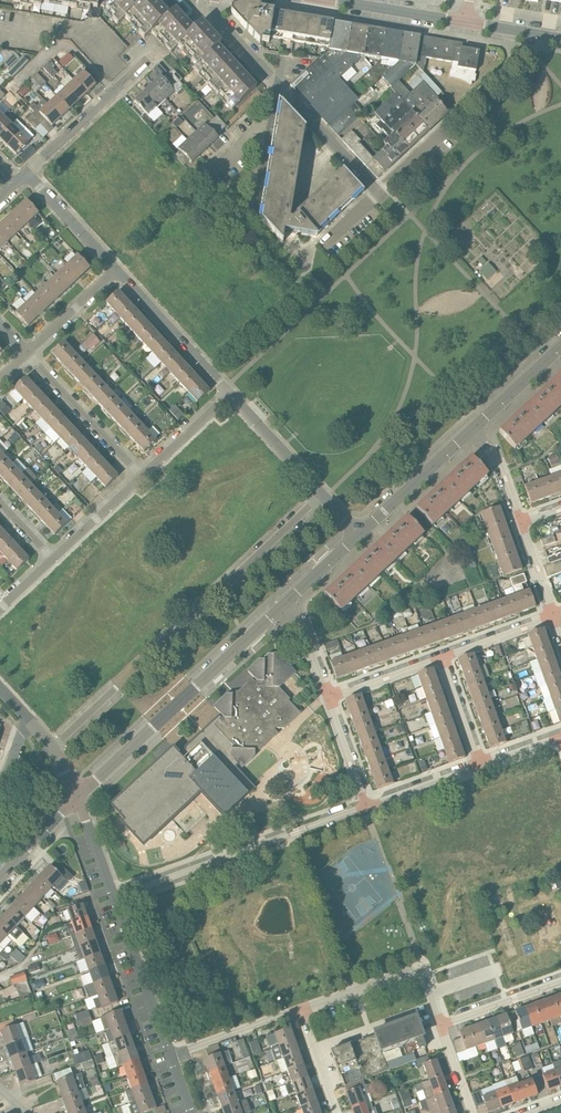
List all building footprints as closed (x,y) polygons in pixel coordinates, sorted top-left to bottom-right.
[(69,7),(90,11),(91,7),(98,8),(99,0),(70,0),(69,7)] [(111,2),(103,9),(118,25),(125,18),(142,2),(140,0),(109,0),(111,2)] [(219,47),(221,44),(202,23),(194,30),(186,20),(192,15),(192,10),(183,0),(162,0),(161,1),(164,5),(161,7),(154,0),(144,0),(142,2),(125,18),(144,39),(152,32),(170,52),(178,45),(197,66),(219,47)] [(270,37),(275,13),(236,6),(235,6),(234,7),(233,8),(232,8),(232,9),(231,10),(231,11),(231,12),(232,13),(232,14),(233,14),(260,43),(262,41),(264,41),(269,42),(270,37)] [(275,13),(270,37),(282,39),(286,15),(275,13)] [(286,15),(282,39),(294,41),(298,16),(286,15)] [(305,43),(309,18),(298,16),(294,41),(305,43)] [(317,45),(321,20),(309,18),(305,43),(317,45)] [(329,47),(333,22),(321,20),(317,45),(329,47)] [(351,25),(333,22),(329,47),(329,50),(290,85),(295,90),(300,95),(346,52),(351,25)] [(368,28),(351,25),(346,52),(300,95),(310,106),(325,92),(339,79),(363,57),(364,57),(368,28)] [(381,60),(385,31),(368,28),(364,57),(381,60)] [(403,34),(385,31),(381,60),(398,62),(403,34)] [(415,65),(421,37),(403,34),(398,62),(382,77),(391,87),(398,81),(415,65)] [(421,37),(415,65),(424,74),(427,58),(457,63),(456,69),(476,72),(479,52),(461,48),(461,44),(421,37)] [(257,87),(219,47),(197,66),(194,69),(232,110),(257,87)] [(19,57),(15,53),(9,58),(14,63),(19,57)] [(4,63),(9,68),(14,63),(9,58),(4,63)] [(59,63),(64,67),(69,63),(64,58),(59,63)] [(26,63),(21,59),(13,67),(18,71),(26,63)] [(52,78),(57,73),(48,63),(43,68),(52,78)] [(168,74),(177,84),(182,79),(173,70),(168,74)] [(83,72),(74,80),(87,94),(96,86),(83,72)] [(46,83),(38,74),(33,78),(41,88),(46,83)] [(152,85),(166,99),(175,91),(172,88),(177,84),(168,74),(163,79),(162,77),(162,76),(152,85)] [(28,83),(37,92),(41,88),(33,78),(28,83)] [(339,79),(310,106),(318,115),(348,89),(339,79)] [(87,94),(74,80),(66,89),(78,102),(87,94)] [(395,93),(430,130),(447,114),(437,103),(440,100),(423,82),(410,93),(398,81),(391,87),(390,88),(395,93)] [(143,93),(157,108),(166,99),(152,85),(143,93)] [(78,102),(66,89),(57,97),(69,110),(78,102)] [(358,100),(348,90),(343,95),(319,116),(329,127),(355,103),(358,100)] [(157,108),(143,93),(134,102),(134,103),(135,102),(136,104),(132,108),(141,118),(146,113),(148,116),(157,108)] [(385,103),(419,140),(430,130),(395,93),(385,103)] [(69,110),(57,97),(48,105),(61,118),(69,110)] [(61,118),(48,105),(44,101),(37,107),(35,104),(30,108),(34,112),(31,115),(40,125),(45,120),(52,127),(61,118)] [(279,101),(259,219),(260,219),(282,243),(283,242),(285,230),(316,236),(317,236),(364,192),(344,170),(343,170),(345,173),(294,221),(286,220),(302,127),(305,130),(306,129),(279,101)] [(185,113),(192,124),(209,113),(202,102),(185,113)] [(361,110),(355,103),(329,127),(338,136),(364,113),(361,110)] [(381,120),(409,149),(419,140),(385,103),(374,113),(381,120)] [(6,116),(11,111),(3,104),(0,107),(0,111),(6,116)] [(40,125),(31,115),(26,120),(35,130),(40,125)] [(12,125),(3,117),(0,120),(0,137),(12,125)] [(217,117),(212,121),(222,131),(226,127),(217,117)] [(409,149),(381,120),(376,125),(381,131),(382,130),(387,134),(390,137),(384,143),(387,147),(399,159),(409,149)] [(32,141),(36,137),(20,121),(15,125),(32,141)] [(222,131),(212,121),(207,126),(205,124),(196,132),(209,146),(218,138),(216,136),(222,131)] [(20,134),(12,125),(0,137),(0,139),(7,147),(20,134)] [(399,159),(387,147),(374,159),(362,147),(359,143),(361,141),(351,131),(341,140),(378,179),(399,159)] [(209,146),(196,132),(187,140),(201,155),(209,146)] [(29,142),(20,134),(7,147),(16,155),(29,142)] [(201,155),(187,140),(178,149),(181,151),(175,157),(184,166),(190,161),(192,163),(201,155)] [(26,150),(19,157),(24,162),(31,156),(26,150)] [(26,201),(15,211),(28,224),(38,214),(26,201)] [(28,224),(15,211),(5,220),(17,233),(28,224)] [(5,220),(0,225),(0,235),(7,243),(17,233),(5,220)] [(78,256),(67,266),(79,279),(90,269),(78,256)] [(22,260),(18,265),(21,268),(26,264),(22,260)] [(79,279),(67,266),(57,275),(69,288),(79,279)] [(486,266),(479,271),(487,280),(493,274),(486,266)] [(69,288),(57,275),(47,284),(59,298),(69,288)] [(59,298),(47,284),(37,294),(49,307),(59,298)] [(106,303),(116,313),(128,302),(118,292),(106,303)] [(49,307),(37,294),(26,303),(39,317),(49,307)] [(128,302),(116,313),(125,323),(137,312),(128,302)] [(39,317),(26,303),(16,313),(28,327),(39,317)] [(137,312),(125,323),(134,333),(146,322),(137,312)] [(146,322),(134,333),(143,343),(155,332),(146,322)] [(155,332),(143,343),(152,353),(164,341),(155,332)] [(85,346),(90,352),(100,342),(95,337),(90,341),(90,342),(85,346)] [(164,341),(152,353),(161,363),(173,351),(164,341)] [(52,354),(61,364),(74,352),(64,342),(52,354)] [(173,351),(161,363),(170,373),(182,361),(173,351)] [(74,352),(61,364),(71,374),(83,362),(74,352)] [(182,361),(170,373),(179,382),(191,371),(182,361)] [(83,362),(71,374),(80,383),(92,372),(83,362)] [(191,371),(179,382),(188,392),(200,381),(191,371)] [(92,372),(80,383),(89,393),(101,382),(92,372)] [(14,389),(23,400),(35,388),(26,378),(14,389)] [(200,381),(188,392),(197,403),(210,391),(200,381)] [(560,407),(560,389),(554,381),(543,391),(542,390),(536,395),(537,397),(526,407),(543,424),(560,407)] [(101,382),(89,393),(98,403),(110,392),(101,382)] [(35,388),(23,400),(32,409),(45,398),(35,388)] [(110,392),(98,403),(107,413),(119,401),(110,392)] [(20,404),(24,400),(17,393),(13,397),(20,404)] [(45,398),(32,409),(42,419),(54,408),(45,398)] [(119,401),(107,413),(116,423),(128,411),(119,401)] [(0,410),(0,412),(5,417),(11,411),(6,405),(0,410)] [(169,411),(178,420),(184,415),(175,405),(169,411)] [(543,424),(526,407),(516,417),(515,416),(509,421),(510,422),(499,432),(515,450),(543,424)] [(54,408),(42,419),(51,429),(63,418),(54,408)] [(128,411),(116,423),(125,432),(138,421),(128,411)] [(63,418),(51,429),(60,439),(72,427),(63,418)] [(138,421),(125,432),(134,442),(147,431),(138,421)] [(72,427),(60,439),(69,448),(81,437),(72,427)] [(147,431),(134,442),(144,452),(156,441),(147,431)] [(20,437),(15,432),(12,435),(16,440),(20,437)] [(81,437),(69,448),(78,458),(90,447),(81,437)] [(43,449),(39,444),(35,448),(39,453),(43,449)] [(90,447),(78,458),(87,468),(99,457),(90,447)] [(35,452),(29,456),(34,462),(40,457),(35,452)] [(551,466),(560,463),(557,454),(548,457),(551,466)] [(12,465),(3,455),(0,458),(0,476),(12,465)] [(517,466),(523,464),(520,456),(514,458),(517,466)] [(99,457),(87,468),(97,478),(109,466),(99,457)] [(444,484),(460,501),(488,475),(471,458),(460,468),(459,467),(454,472),(455,474),(444,484)] [(21,475),(12,465),(0,476),(0,477),(9,486),(21,475)] [(54,468),(59,474),(63,470),(58,465),(54,468)] [(109,466),(97,478),(106,488),(118,477),(109,466)] [(551,477),(558,494),(560,493),(560,474),(551,477)] [(18,496),(30,485),(21,475),(9,486),(18,496)] [(558,494),(551,477),(538,482),(544,499),(558,494)] [(544,499),(538,482),(525,487),(531,504),(544,499)] [(460,501),(444,484),(433,494),(432,493),(426,498),(427,499),(416,509),(432,527),(460,501)] [(27,506),(39,494),(30,485),(18,496),(27,506)] [(36,515),(49,504),(39,494),(27,506),(36,515)] [(46,525),(58,514),(49,504),(36,515),(46,525)] [(492,545),(511,539),(499,507),(481,514),(492,545)] [(58,514),(46,525),(55,535),(67,524),(58,514)] [(379,544),(395,561),(423,535),(407,518),(396,528),(395,527),(389,532),(390,533),(379,544)] [(0,531),(0,550),(11,540),(1,530),(0,531)] [(543,546),(556,542),(553,535),(541,540),(543,546)] [(476,567),(466,539),(461,541),(471,569),(476,567)] [(511,539),(492,545),(503,577),(522,570),(511,539)] [(0,550),(0,553),(8,561),(20,550),(11,540),(0,550)] [(368,586),(395,561),(379,544),(368,554),(367,553),(362,558),(363,559),(352,569),(368,586)] [(20,550),(8,561),(17,571),(29,560),(20,550)] [(560,559),(560,557),(559,553),(547,557),(549,564),(560,559)] [(368,586),(352,569),(341,579),(340,578),(334,583),(335,584),(324,595),(340,612),(368,586)] [(524,575),(510,579),(513,587),(526,583),(524,575)] [(529,591),(516,596),(522,613),(536,608),(529,591)] [(522,613),(516,596),(502,600),(508,617),(522,613)] [(508,617),(502,600),(489,605),(495,622),(508,617)] [(495,622),(489,605),(476,610),(482,627),(495,622)] [(482,627),(476,610),(463,615),(469,632),(482,627)] [(469,632),(463,615),(450,619),(456,636),(469,632)] [(456,636),(450,619),(436,624),(442,641),(456,636)] [(442,641),(436,624),(423,629),(429,646),(442,641)] [(429,646),(423,629),(410,634),(416,651),(429,646)] [(532,648),(548,642),(543,629),(527,635),(532,648)] [(416,651),(410,634),(397,639),(403,655),(416,651)] [(403,655),(397,639),(384,643),(390,660),(403,655)] [(326,651),(339,646),(337,640),(324,645),(326,651)] [(537,660),(552,655),(548,642),(532,648),(537,660)] [(390,660),(384,643),(370,648),(376,665),(390,660)] [(376,665),(370,648),(357,653),(363,670),(376,665)] [(363,670),(357,653),(344,658),(350,674),(363,670)] [(463,673),(478,667),(474,654),(458,660),(463,673)] [(200,791),(223,816),(254,787),(238,769),(241,766),(241,767),(244,767),(255,756),(255,750),(254,749),(256,746),(260,750),(277,734),(274,730),(276,728),(277,730),(284,730),(300,715),(288,702),(285,704),(278,697),(279,689),(295,674),(295,672),(280,656),(268,655),(266,657),(266,658),(264,658),(263,659),(263,661),(258,661),(249,670),(249,672),(257,681),(256,683),(252,680),(238,693),(240,695),(236,699),(233,695),(226,695),(215,705),(215,708),(223,717),(221,719),(218,715),(178,752),(172,747),(111,804),(124,818),(121,821),(143,844),(200,791)] [(541,673),(557,667),(552,655),(537,660),(541,673)] [(350,674),(344,658),(330,663),(336,679),(350,674)] [(478,667),(463,673),(467,685),(483,680),(490,677),(485,665),(478,667)] [(560,680),(560,679),(557,667),(541,673),(546,685),(560,680)] [(422,688),(438,682),(433,669),(417,675),(422,688)] [(483,680),(467,685),(472,698),(487,692),(483,680)] [(560,694),(560,680),(546,685),(550,698),(560,694)] [(426,700),(442,695),(438,682),(422,688),(426,700)] [(516,690),(514,684),(508,686),(510,692),(516,690)] [(487,692),(472,698),(476,710),(492,705),(487,692)] [(560,708),(560,694),(550,698),(555,710),(560,708)] [(345,701),(350,714),(366,708),(361,695),(345,701)] [(431,713),(447,707),(442,695),(426,700),(431,713)] [(492,705),(476,710),(481,723),(496,717),(492,705)] [(366,708),(350,714),(354,727),(370,721),(369,716),(374,714),(372,706),(366,708)] [(435,725),(451,720),(447,707),(431,713),(435,725)] [(496,717),(481,723),(485,735),(501,730),(496,717)] [(440,738),(455,732),(451,720),(435,725),(440,738)] [(370,721),(354,727),(359,739),(375,733),(370,721)] [(501,730),(485,735),(490,749),(506,743),(501,730)] [(444,750),(460,744),(455,732),(440,738),(444,750)] [(375,733),(359,739),(363,751),(379,746),(375,733)] [(465,758),(460,744),(444,750),(449,763),(465,758)] [(379,746),(363,751),(368,764),(384,758),(379,746)] [(384,758),(368,764),(373,776),(388,771),(384,758)] [(388,771),(373,776),(377,790),(393,784),(388,771)] [(51,866),(39,878),(52,889),(53,887),(60,893),(74,877),(57,862),(53,868),(51,866)] [(52,889),(39,878),(30,888),(42,899),(52,889)] [(87,883),(81,885),(84,893),(91,890),(87,883)] [(42,899),(30,888),(22,897),(33,909),(42,899)] [(33,909),(22,897),(13,906),(25,918),(33,909)] [(67,910),(72,923),(88,917),(83,905),(67,910)] [(25,918),(13,906),(4,916),(16,927),(25,918)] [(4,916),(0,920),(0,930),(7,937),(9,935),(16,941),(23,934),(16,927),(4,916)] [(88,917),(72,923),(72,925),(67,927),(71,937),(76,935),(92,930),(88,917)] [(92,930),(76,935),(81,948),(96,942),(92,930)] [(96,942),(81,948),(85,960),(101,954),(96,942)] [(5,952),(10,957),(15,961),(20,956),(11,947),(5,952)] [(10,957),(5,952),(1,956),(6,960),(10,957)] [(101,954),(85,960),(89,972),(105,966),(101,954)] [(38,963),(27,967),(29,974),(40,970),(38,963)] [(105,966),(89,972),(94,985),(110,979),(105,966)] [(13,985),(15,985),(27,981),(24,974),(11,979),(13,985)] [(98,997),(114,991),(110,979),(94,985),(85,988),(89,1000),(98,997)] [(31,994),(27,981),(15,985),(20,998),(31,994)] [(114,991),(98,997),(99,998),(93,1000),(97,1010),(118,1002),(114,991)] [(560,1017),(553,998),(543,1002),(550,1020),(552,1026),(560,1023),(560,1020),(560,1017)] [(550,1020),(543,1002),(534,1005),(539,1019),(541,1024),(550,1020)] [(539,1019),(534,1005),(525,1008),(532,1027),(541,1024),(539,1019)] [(532,1027),(525,1008),(515,1012),(522,1031),(532,1027)] [(78,1022),(91,1017),(88,1010),(75,1015),(78,1022)] [(104,1031),(110,1029),(117,1026),(126,1024),(121,1011),(105,1017),(100,1018),(104,1031)] [(507,1015),(497,1018),(504,1037),(506,1044),(514,1041),(512,1034),(513,1034),(507,1015)] [(91,1017),(78,1022),(80,1028),(93,1024),(91,1017)] [(504,1037),(497,1018),(487,1022),(494,1041),(504,1037)] [(376,1035),(382,1051),(389,1070),(410,1062),(418,1059),(415,1053),(402,1058),(398,1045),(409,1041),(411,1047),(417,1044),(419,1050),(425,1047),(421,1036),(422,1036),(417,1020),(376,1035)] [(494,1041),(487,1022),(478,1025),(484,1044),(494,1041)] [(117,1026),(110,1029),(111,1032),(105,1034),(109,1044),(130,1036),(126,1024),(117,1026)] [(484,1044),(478,1025),(469,1028),(476,1047),(484,1044)] [(1,1032),(6,1047),(22,1042),(16,1026),(1,1032)] [(476,1047),(469,1028),(459,1032),(466,1051),(476,1047)] [(267,1037),(272,1050),(295,1041),(290,1029),(267,1037)] [(382,1051),(376,1035),(350,1044),(362,1080),(389,1070),(382,1051)] [(130,1036),(109,1044),(113,1056),(135,1048),(130,1036)] [(244,1059),(250,1057),(244,1039),(238,1041),(244,1059)] [(254,1056),(263,1053),(258,1041),(250,1044),(254,1056)] [(295,1041),(272,1050),(271,1050),(275,1061),(283,1058),(284,1059),(299,1053),(295,1041)] [(22,1042),(6,1047),(11,1060),(26,1054),(22,1042)] [(517,1058),(524,1055),(520,1043),(513,1045),(517,1058)] [(358,1069),(350,1044),(331,1051),(340,1075),(358,1069)] [(204,1060),(209,1072),(225,1067),(224,1064),(232,1061),(228,1051),(222,1054),(218,1045),(206,1050),(209,1058),(204,1060)] [(135,1048),(113,1056),(117,1068),(123,1066),(139,1060),(135,1048)] [(79,1065),(82,1064),(94,1060),(90,1051),(76,1057),(79,1065)] [(299,1053),(284,1059),(288,1071),(304,1066),(299,1053)] [(536,1066),(541,1064),(538,1053),(532,1055),(536,1066)] [(26,1054),(11,1060),(15,1072),(31,1066),(26,1054)] [(418,1059),(410,1062),(413,1069),(423,1065),(429,1081),(442,1076),(436,1060),(430,1062),(428,1056),(418,1059)] [(524,1072),(533,1069),(528,1057),(520,1060),(524,1072)] [(85,1070),(96,1067),(94,1060),(82,1064),(85,1070)] [(139,1060),(123,1066),(128,1078),(143,1072),(139,1060)] [(31,1066),(15,1072),(21,1087),(36,1081),(36,1079),(42,1077),(38,1066),(31,1068),(31,1066)] [(304,1066),(288,1071),(292,1083),(308,1078),(304,1066)] [(225,1067),(209,1072),(213,1084),(229,1079),(225,1067)] [(560,1087),(555,1071),(543,1076),(548,1092),(560,1087)] [(107,1072),(101,1074),(103,1080),(109,1078),(107,1072)] [(143,1072),(128,1078),(132,1090),(148,1085),(143,1072)] [(63,1098),(78,1092),(86,1090),(82,1079),(83,1079),(81,1074),(57,1083),(63,1098)] [(442,1076),(429,1081),(414,1087),(417,1092),(422,1091),(425,1100),(448,1092),(442,1076)] [(308,1078),(292,1083),(285,1086),(288,1095),(296,1093),(297,1095),(312,1090),(308,1078)] [(234,1091),(229,1079),(213,1084),(218,1097),(234,1091)] [(519,1084),(525,1100),(538,1095),(532,1080),(519,1084)] [(271,1082),(265,1084),(267,1092),(273,1090),(271,1082)] [(507,1089),(513,1104),(525,1100),(519,1084),(507,1089)] [(134,1103),(152,1097),(148,1085),(132,1090),(126,1093),(129,1103),(133,1101),(134,1103)] [(262,1093),(259,1085),(254,1087),(257,1095),(262,1093)] [(346,1093),(352,1109),(365,1105),(362,1097),(369,1094),(366,1086),(346,1093)] [(398,1091),(401,1099),(410,1096),(407,1088),(398,1091)] [(495,1093),(501,1109),(513,1104),(507,1089),(495,1093)] [(312,1090),(297,1095),(301,1107),(316,1102),(312,1090)] [(234,1091),(218,1097),(222,1108),(238,1103),(234,1091)] [(276,1102),(273,1091),(267,1093),(270,1103),(276,1102)] [(495,1093),(483,1097),(481,1091),(471,1094),(476,1108),(485,1105),(488,1112),(489,1112),(501,1109),(495,1093)] [(78,1092),(63,1098),(67,1110),(83,1105),(78,1092)] [(425,1100),(430,1112),(439,1112),(453,1108),(448,1092),(425,1100)] [(413,1104),(410,1096),(401,1099),(404,1108),(413,1104)] [(134,1103),(130,1105),(131,1107),(129,1108),(131,1112),(146,1112),(157,1109),(152,1097),(134,1103)] [(399,1108),(396,1099),(389,1101),(393,1110),(399,1108)] [(301,1107),(303,1112),(320,1112),(316,1102),(301,1107)] [(222,1108),(224,1112),(241,1112),(238,1103),(222,1108)] [(83,1105),(67,1110),(68,1112),(86,1112),(83,1105)] [(352,1109),(353,1112),(377,1112),(375,1108),(367,1111),(365,1105),(352,1109)]
